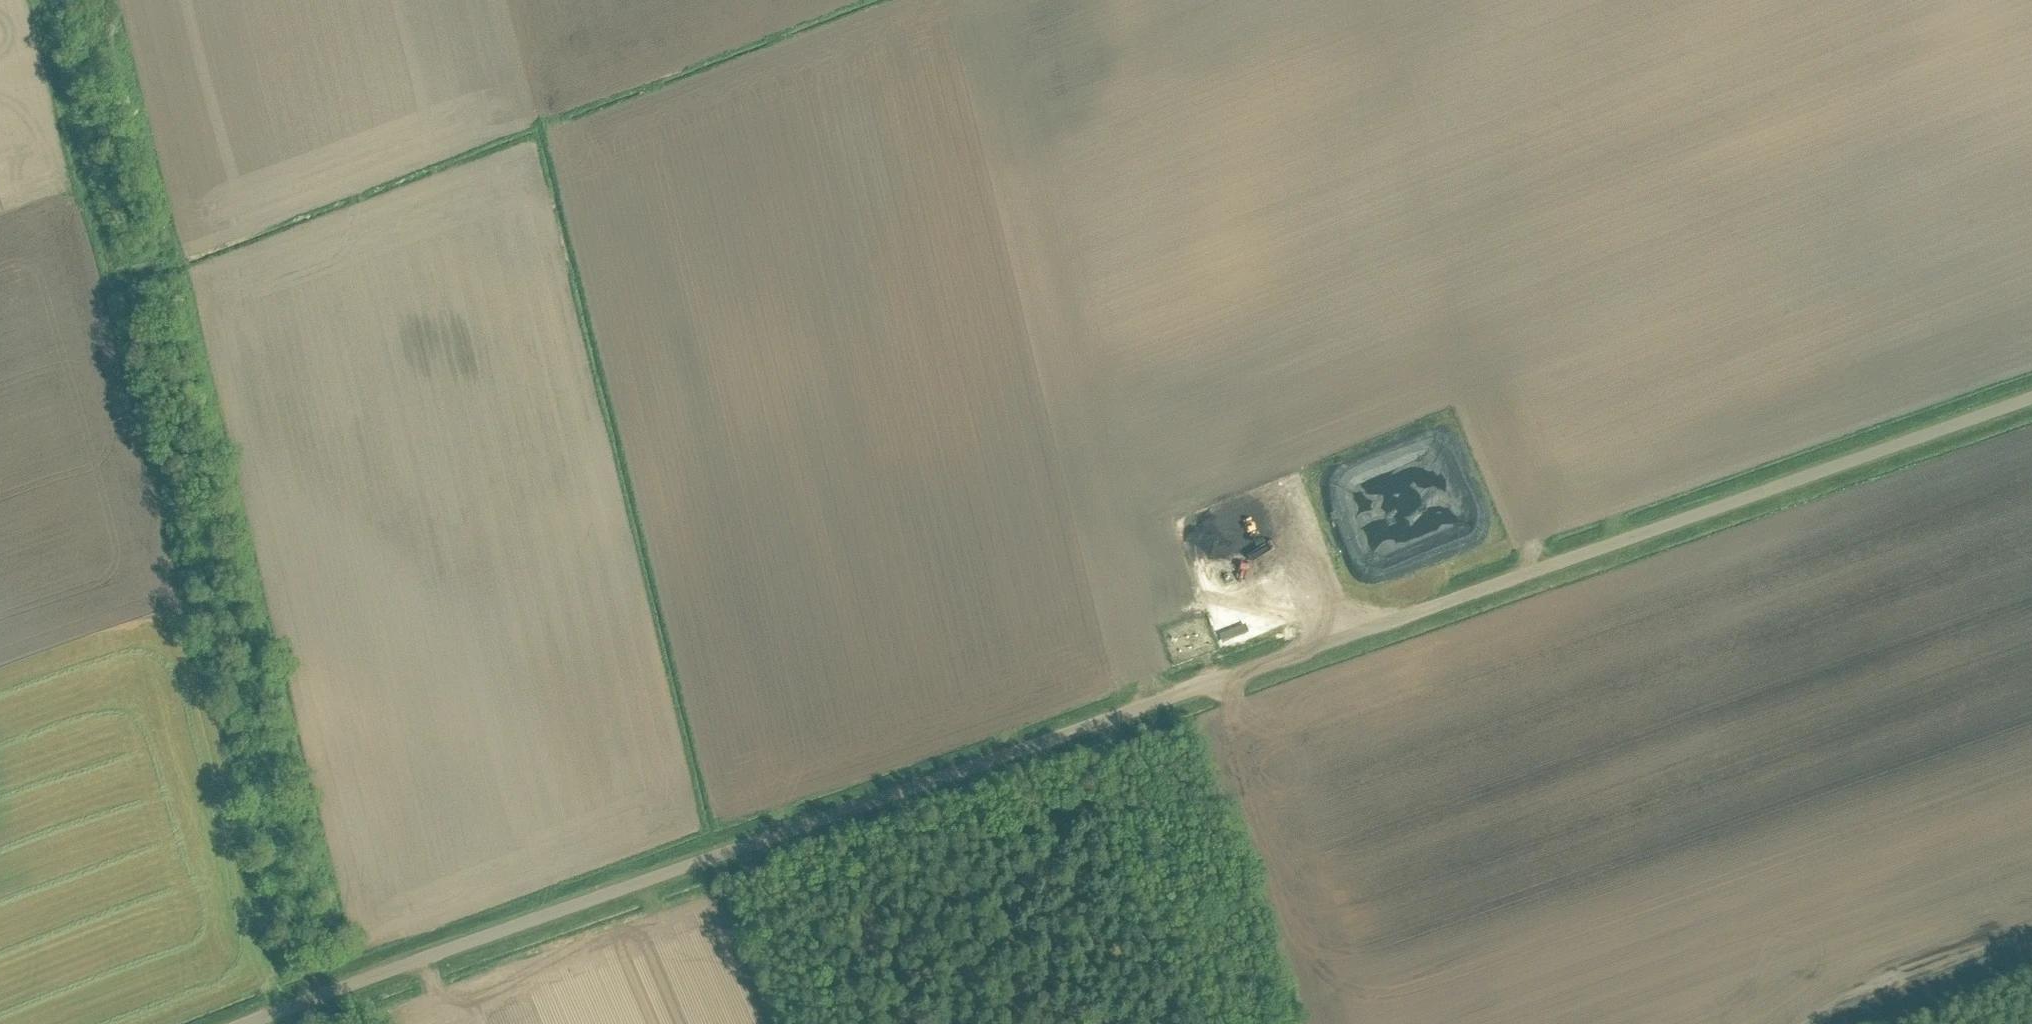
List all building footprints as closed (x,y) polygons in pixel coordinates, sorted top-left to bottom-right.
[(1252,628),(1228,637),(1233,650),(1257,641),(1252,628)]
